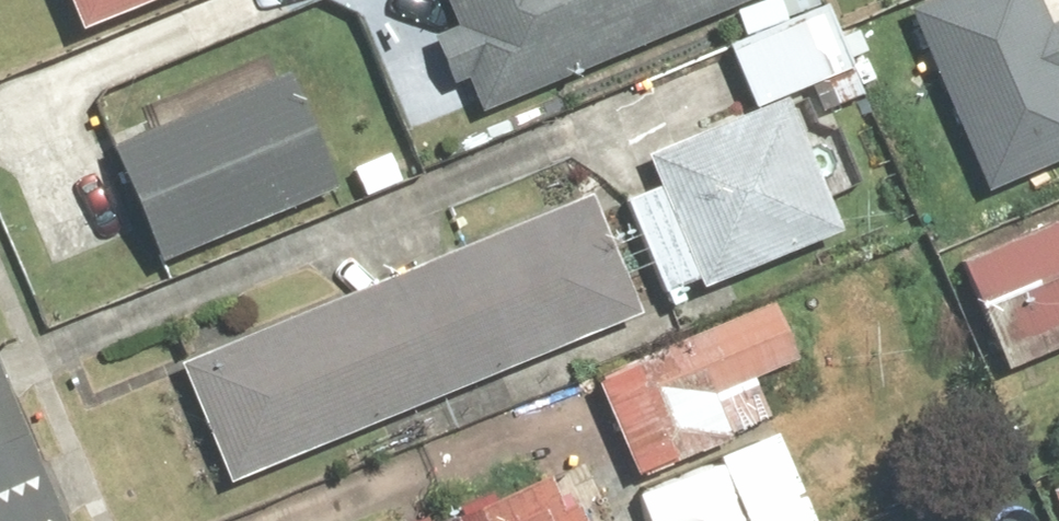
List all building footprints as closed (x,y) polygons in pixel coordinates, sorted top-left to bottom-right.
[(87,23),(144,0),(77,0),(87,23)] [(514,109),(775,0),(468,0),(514,109)] [(734,37),(760,101),(862,61),(838,0),(826,0),(734,37)] [(930,15),(1003,189),(1058,166),(1058,7),(1056,0),(967,0),(930,15)] [(114,140),(166,262),(350,185),(298,63),(114,140)] [(679,297),(847,231),(794,98),(626,165),(679,297)] [(605,181),(183,348),(235,478),(656,310),(605,181)] [(968,238),(1016,354),(1058,336),(1058,202),(968,238)] [(785,281),(592,367),(643,480),(765,425),(744,379),(815,347),(785,281)] [(576,449),(416,519),(417,520),(608,520),(576,449)]
